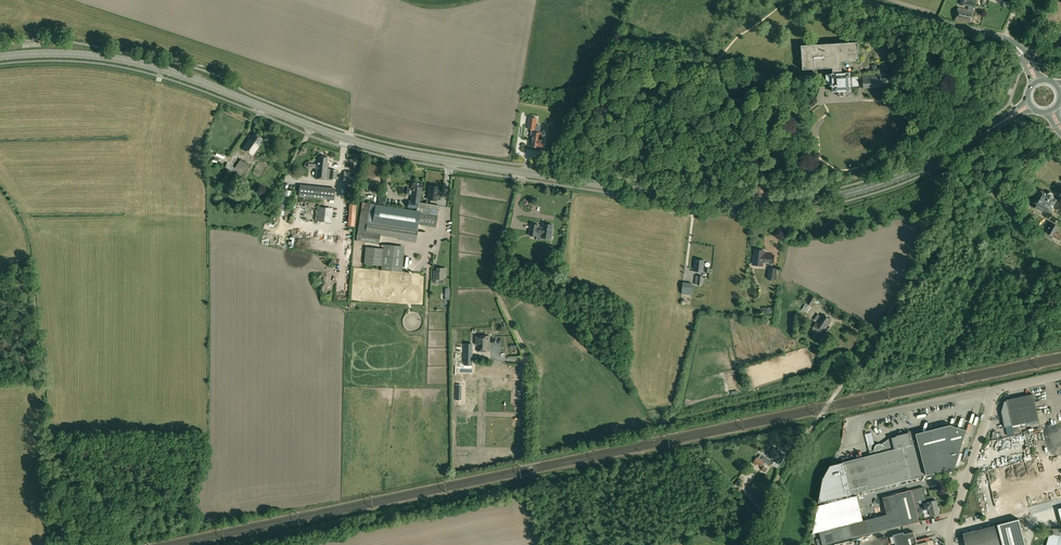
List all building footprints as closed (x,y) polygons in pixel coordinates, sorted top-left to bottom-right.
[(955,21),(971,24),(974,11),(973,10),(973,7),(975,7),(976,3),(966,1),(966,0),(960,0),(960,4),(971,6),(970,10),(958,7),(955,21)] [(841,62),(859,61),(858,42),(801,46),(803,69),(833,67),(833,73),(832,74),(826,75),(827,84),(830,84),(830,85),(831,86),(832,86),(833,92),(851,91),(850,72),(842,73),(841,62)] [(852,77),(852,87),(859,86),(859,88),(889,86),(889,78),(888,78),(887,64),(880,64),(880,65),(880,71),(880,73),(878,73),(876,73),(876,74),(869,74),(862,75),(862,76),(858,76),(852,77)] [(537,118),(529,117),(528,125),(529,125),(528,129),(532,130),(531,134),(531,135),(531,137),(533,137),(532,146),(537,147),(537,146),(538,146),(543,146),(543,140),(543,139),(540,138),(541,133),(533,132),(533,130),(534,130),(535,128),(535,127),(535,126),(536,126),(537,118)] [(243,149),(247,152),(252,155),(259,145),(258,145),(263,139),(254,133),(250,139),(249,139),(243,149)] [(316,165),(315,178),(329,180),(329,179),(336,179),(337,171),(330,170),(331,169),(328,169),(328,163),(327,163),(328,157),(319,156),(318,165),(316,165)] [(225,167),(242,178),(250,165),(241,159),(236,166),(232,163),(231,165),(228,163),(225,167)] [(343,183),(356,184),(357,176),(350,176),(350,171),(344,171),(343,183)] [(423,184),(412,182),(411,187),(412,187),(411,196),(411,201),(409,201),(408,207),(416,209),(417,203),(420,203),(420,202),(422,188),(422,189),(423,184)] [(323,195),(326,195),(335,196),(335,188),(303,185),(302,198),(313,199),(322,201),(323,196),(322,196),(323,195)] [(432,185),(432,186),(429,186),(428,199),(437,200),(439,187),(436,186),(436,185),(432,185)] [(284,188),(278,210),(282,211),(288,189),(284,188)] [(1031,206),(1041,212),(1043,209),(1049,212),(1057,200),(1053,197),(1053,193),(1050,192),(1048,193),(1047,194),(1041,190),(1040,191),(1037,189),(1035,194),(1037,195),(1031,206)] [(378,204),(386,205),(387,196),(379,195),(378,204)] [(356,241),(379,244),(381,234),(366,232),(366,228),(400,233),(400,240),(415,242),(418,222),(436,225),(440,205),(420,202),(420,203),(418,203),(416,210),(362,202),(356,241)] [(348,226),(355,227),(356,205),(349,204),(348,226)] [(316,221),(331,223),(333,209),(318,207),(316,221)] [(1059,238),(1060,236),(1060,234),(1056,232),(1059,227),(1051,222),(1045,232),(1046,233),(1044,235),(1052,239),(1053,237),(1058,240),(1059,238)] [(552,230),(553,225),(544,224),(544,228),(538,227),(539,225),(531,224),(529,235),(537,236),(537,233),(543,234),(542,238),(550,239),(550,235),(552,235),(553,230),(552,230)] [(381,270),(402,272),(405,247),(383,244),(383,248),(365,246),(364,263),(381,264),(381,270)] [(753,260),(755,260),(755,265),(762,266),(763,262),(764,262),(773,263),(774,256),(763,255),(764,251),(755,250),(755,255),(753,255),(753,260)] [(694,271),(703,272),(704,260),(695,259),(694,271)] [(432,281),(439,282),(439,283),(443,283),(444,279),(442,279),(443,268),(437,268),(436,272),(433,272),(432,281)] [(768,268),(767,281),(775,282),(776,269),(768,268)] [(695,284),(702,285),(703,276),(695,275),(695,284)] [(683,283),(682,294),(692,295),(693,284),(683,283)] [(806,303),(812,306),(817,299),(811,295),(806,303)] [(811,330),(821,336),(826,329),(825,329),(831,320),(822,314),(816,323),(816,322),(811,330)] [(476,344),(477,344),(477,351),(490,351),(490,336),(477,336),(476,336),(476,344)] [(1033,394),(1020,397),(1025,422),(1038,420),(1033,394)] [(1020,397),(1006,400),(1006,401),(1012,425),(1025,422),(1020,397)] [(1004,401),(1001,411),(1004,427),(1012,425),(1006,401),(1004,401)] [(916,433),(914,434),(925,475),(954,468),(966,430),(950,425),(916,433)] [(993,438),(997,463),(986,465),(989,482),(1038,474),(1036,459),(1015,462),(1014,458),(1040,453),(1040,452),(1047,451),(1047,447),(1060,445),(1060,426),(1008,435),(1008,436),(993,438)] [(870,455),(843,462),(851,494),(910,479),(925,475),(914,434),(916,433),(915,431),(896,436),(891,438),(888,440),(889,443),(883,445),(881,444),(879,444),(878,444),(877,444),(876,445),(875,446),(875,447),(874,447),(874,448),(874,449),(874,450),(869,452),(870,455)] [(773,447),(768,454),(772,457),(771,459),(773,460),(780,465),(781,463),(787,456),(780,451),(781,450),(778,448),(777,450),(773,447)] [(757,456),(753,462),(762,467),(765,462),(765,463),(767,463),(767,464),(769,465),(771,462),(760,454),(758,457),(757,456)] [(823,478),(818,503),(850,494),(842,462),(830,465),(823,478)] [(902,520),(891,523),(892,528),(903,525),(903,526),(919,521),(918,515),(917,512),(916,509),(915,506),(914,502),(918,501),(926,499),(923,486),(895,493),(902,520)] [(980,508),(986,506),(982,491),(975,493),(980,508)] [(1053,494),(1048,495),(1048,497),(1039,498),(1040,503),(1053,502),(1053,494)] [(922,507),(916,509),(917,512),(923,510),(929,509),(938,507),(937,503),(938,502),(937,500),(936,500),(935,499),(932,500),(932,501),(927,502),(928,502),(924,503),(924,507),(922,507)] [(828,501),(820,503),(822,509),(830,507),(828,501)] [(923,510),(917,512),(918,515),(930,512),(931,516),(940,514),(938,507),(929,509),(923,510)] [(1018,517),(1023,516),(1022,514),(1029,512),(1027,507),(1016,511),(1018,517)] [(867,519),(848,524),(852,538),(870,533),(871,533),(867,519)] [(1019,519),(997,524),(1002,544),(1026,544),(1019,519)] [(962,534),(965,544),(997,544),(999,544),(994,525),(962,534)] [(1060,536),(1059,536),(1060,529),(1051,529),(1050,533),(1047,544),(1057,544),(1060,536)] [(933,539),(930,540),(929,537),(920,540),(916,541),(913,532),(904,535),(903,533),(893,535),(893,536),(890,537),(892,544),(895,543),(896,544),(934,544),(933,539)]
